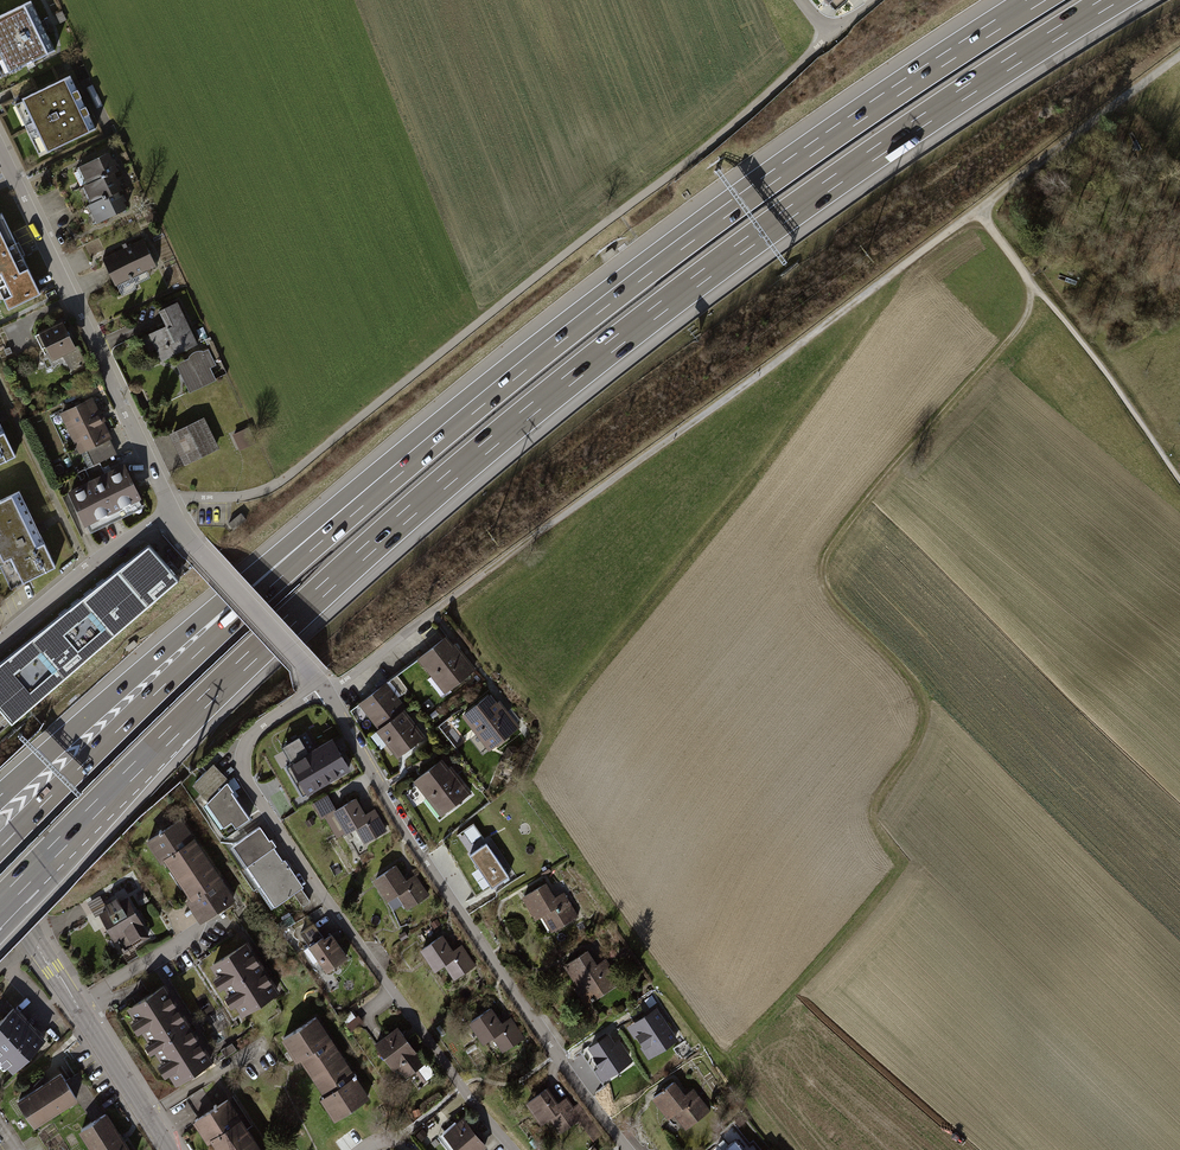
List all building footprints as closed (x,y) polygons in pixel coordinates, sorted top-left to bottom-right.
[(0,17),(0,55),(10,74),(55,51),(42,26),(29,2),(0,17)] [(70,78),(17,104),(43,155),(95,129),(82,102),(70,78)] [(108,153),(81,168),(88,182),(82,186),(90,202),(84,205),(96,226),(122,212),(114,197),(123,192),(114,174),(118,171),(108,153)] [(0,211),(0,312),(47,291),(9,207),(0,211)] [(144,236),(102,256),(115,284),(157,264),(144,236)] [(177,303),(159,311),(166,324),(147,333),(161,361),(197,343),(177,303)] [(62,322),(37,333),(50,360),(74,349),(62,322)] [(176,364),(190,392),(217,379),(211,367),(217,365),(209,348),(203,351),(203,350),(198,350),(195,351),(191,354),(190,355),(189,357),(189,358),(176,364)] [(78,454),(86,450),(92,463),(119,452),(95,397),(60,412),(78,454)] [(205,419),(171,436),(186,464),(219,447),(205,419)] [(16,458),(0,425),(0,465),(16,458)] [(123,465),(72,490),(92,530),(143,504),(123,465)] [(0,502),(0,563),(12,589),(56,569),(38,529),(21,492),(0,502)] [(241,513),(228,524),(234,531),(247,520),(241,513)] [(0,668),(0,705),(8,715),(13,721),(180,582),(178,580),(174,574),(148,544),(66,612),(0,668)] [(446,636),(416,658),(444,694),(476,669),(455,643),(453,645),(446,636)] [(386,682),(357,704),(378,730),(404,710),(406,708),(386,682)] [(490,693),(461,716),(475,734),(469,739),(482,755),(488,750),(489,751),(520,727),(499,700),(497,702),(490,693)] [(376,732),(396,758),(425,737),(404,710),(378,730),(376,732)] [(298,737),(281,747),(290,763),(288,764),(306,795),(350,770),(331,738),(307,752),(298,737)] [(441,759),(413,781),(440,817),(471,793),(451,766),(448,768),(441,759)] [(206,802),(226,783),(229,781),(213,764),(191,785),(206,802)] [(232,792),(226,783),(206,802),(203,805),(210,816),(209,817),(224,838),(238,829),(237,827),(248,819),(231,793),(232,792)] [(321,819),(324,817),(336,838),(344,834),(345,835),(355,829),(364,844),(387,831),(375,809),(365,814),(355,798),(336,809),(327,795),(312,804),(321,819)] [(183,817),(148,840),(163,863),(167,860),(180,878),(210,858),(183,817)] [(312,818),(305,822),(308,827),(315,823),(312,818)] [(259,827),(232,846),(246,866),(273,848),(275,846),(270,839),(269,840),(259,827)] [(486,844),(469,856),(492,889),(509,877),(486,844)] [(273,848),(246,866),(259,886),(288,866),(284,860),(282,862),(273,848)] [(210,858),(180,878),(192,897),(188,899),(203,922),(238,898),(210,858)] [(395,865),(373,881),(387,902),(396,896),(407,910),(429,895),(415,875),(406,881),(395,865)] [(288,866),(259,886),(274,907),(303,888),(288,866)] [(546,883),(521,898),(535,921),(542,917),(551,933),(578,917),(564,892),(555,898),(546,883)] [(145,892),(137,896),(142,905),(150,901),(145,892)] [(108,908),(100,912),(116,940),(119,939),(126,951),(152,937),(128,896),(121,900),(119,896),(106,904),(108,908)] [(302,933),(311,946),(324,937),(315,924),(302,933)] [(324,937),(311,946),(306,949),(315,963),(320,959),(329,972),(351,956),(334,933),(328,938),(326,935),(324,937)] [(442,935),(419,951),(434,972),(444,966),(454,981),(476,965),(462,944),(453,951),(442,935)] [(250,940),(212,965),(219,976),(216,978),(223,989),(226,987),(231,994),(228,996),(235,1007),(238,1005),(244,1016),(282,991),(250,940)] [(588,951),(564,966),(577,987),(574,989),(585,1006),(621,984),(605,959),(597,965),(588,951)] [(167,983),(129,1008),(136,1019),(133,1021),(141,1033),(144,1032),(150,1042),(148,1044),(154,1054),(156,1052),(163,1063),(160,1064),(168,1077),(171,1075),(178,1085),(217,1061),(194,1026),(167,983)] [(4,1060),(2,1062),(7,1067),(9,1065),(15,1071),(48,1039),(16,1006),(0,1022),(0,1056),(4,1060)] [(657,1007),(626,1027),(648,1060),(679,1040),(657,1007)] [(491,1008),(468,1023),(483,1045),(492,1039),(502,1053),(525,1038),(511,1017),(502,1023),(491,1008)] [(315,1078),(346,1057),(319,1015),(284,1038),(299,1060),(302,1058),(305,1062),(315,1078)] [(399,1027),(376,1044),(395,1070),(398,1068),(407,1079),(415,1072),(423,1083),(436,1075),(426,1061),(424,1062),(399,1027)] [(609,1034),(587,1048),(593,1057),(592,1057),(599,1068),(595,1070),(602,1082),(633,1061),(619,1039),(615,1042),(609,1034)] [(372,1096),(346,1057),(315,1078),(326,1095),(322,1097),(337,1119),(372,1096)] [(63,1072),(19,1100),(36,1127),(79,1100),(80,1099),(68,1080),(63,1072)] [(79,1073),(68,1080),(80,1099),(79,1100),(93,1122),(105,1115),(79,1073)] [(675,1082),(652,1099),(668,1120),(674,1116),(685,1130),(710,1111),(694,1089),(685,1095),(675,1082)] [(186,1098),(199,1118),(215,1108),(202,1088),(186,1098)] [(547,1088),(525,1104),(541,1126),(550,1120),(560,1134),(579,1121),(593,1141),(602,1135),(579,1102),(574,1106),(567,1097),(558,1103),(547,1088)] [(220,1149),(239,1149),(257,1139),(230,1098),(215,1108),(199,1118),(195,1121),(209,1143),(214,1140),(220,1149)] [(81,1130),(93,1149),(133,1149),(109,1112),(105,1115),(93,1122),(81,1130)] [(437,1136),(448,1149),(480,1149),(486,1145),(463,1115),(456,1121),(454,1119),(441,1130),(442,1131),(437,1136)] [(422,1127),(416,1132),(421,1139),(427,1133),(422,1127)] [(735,1136),(726,1144),(727,1146),(722,1149),(747,1149),(735,1136)] [(257,1139),(239,1149),(264,1149),(257,1139)] [(436,1139),(431,1143),(435,1148),(440,1144),(436,1139)]
